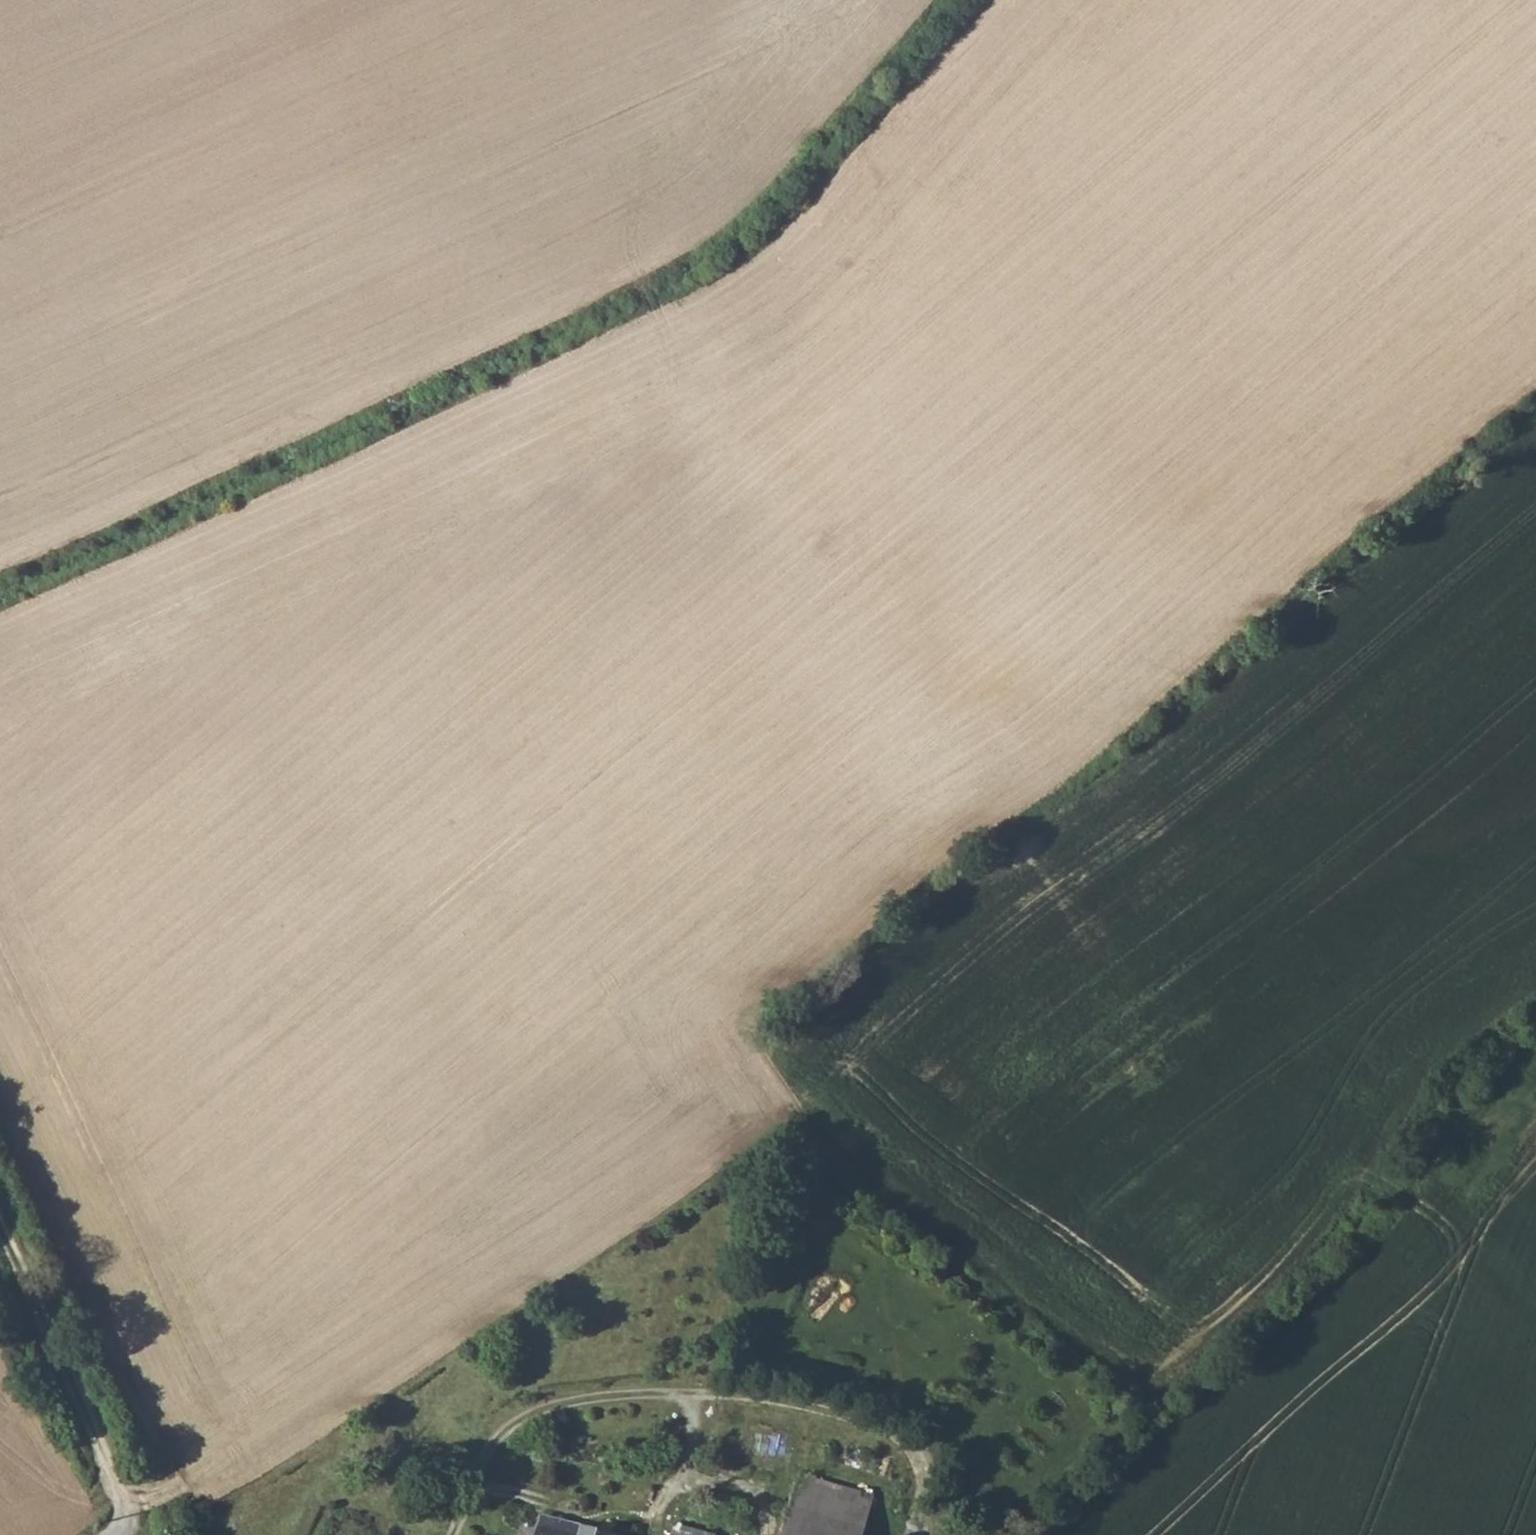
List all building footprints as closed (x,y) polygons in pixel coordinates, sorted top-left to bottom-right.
[(779,1534),(862,1534),(873,1493),(795,1472),(779,1534)] [(516,1508),(509,1534),(607,1534),(516,1508)] [(668,1523),(665,1534),(709,1534),(668,1523)]
